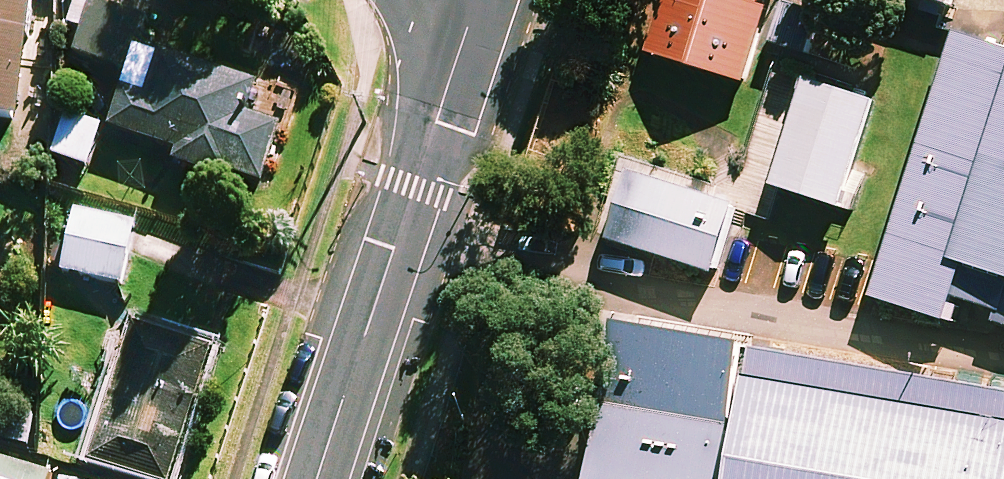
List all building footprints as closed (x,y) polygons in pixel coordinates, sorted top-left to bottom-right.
[(16,119),(35,0),(0,0),(0,116),(16,119)] [(657,52),(744,78),(768,0),(673,0),(657,52)] [(876,239),(1003,281),(1003,0),(956,0),(876,239)] [(173,160),(228,179),(231,173),(264,185),(295,98),(139,43),(147,20),(92,1),(75,51),(130,70),(110,126),(176,150),(173,160)] [(893,46),(827,24),(785,150),(851,172),(893,46)] [(100,124),(67,115),(55,160),(87,169),(100,124)] [(749,161),(639,124),(615,197),(725,234),(749,161)] [(135,224),(56,209),(44,266),(68,271),(61,303),(117,315),(135,224)] [(136,325),(93,460),(152,478),(171,478),(212,350),(136,325)] [(755,343),(730,478),(1003,478),(1003,388),(755,343)] [(739,384),(622,363),(607,449),(723,470),(739,384)] [(0,458),(0,478),(47,478),(49,473),(0,458)]
